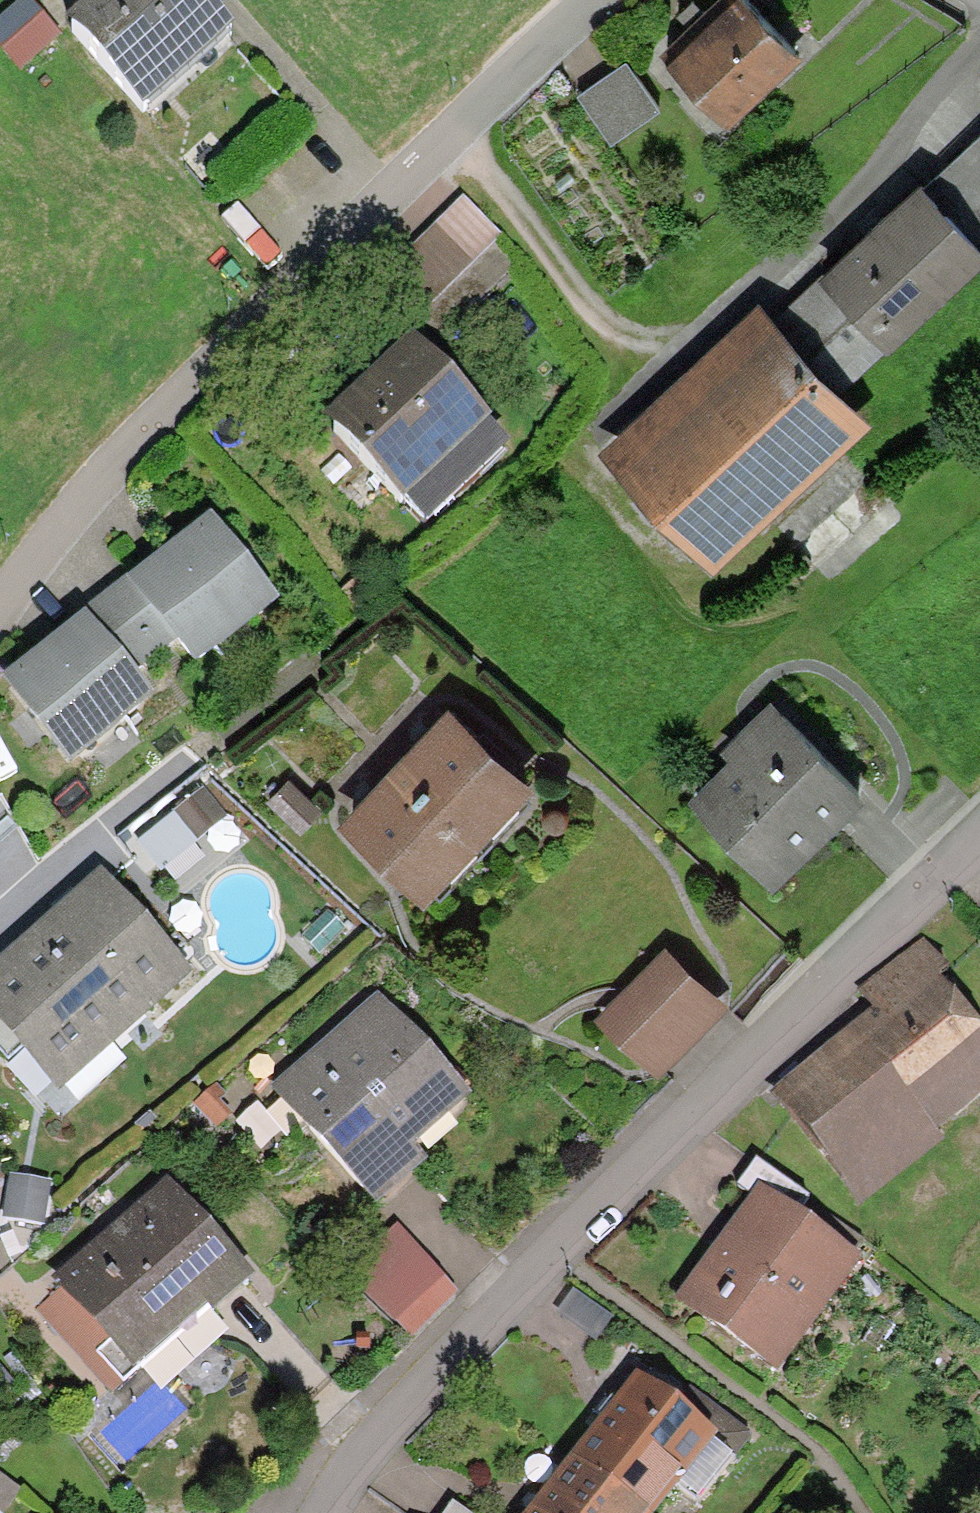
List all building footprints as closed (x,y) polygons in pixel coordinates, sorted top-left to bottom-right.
[(22,0),(12,0),(0,10),(0,52),(10,64),(49,31),(22,0)] [(68,17),(136,88),(218,10),(209,0),(85,0),(68,17)] [(792,34),(760,0),(699,0),(661,36),(723,101),(792,34)] [(623,45),(570,82),(602,127),(655,91),(623,45)] [(974,236),(979,230),(979,130),(924,182),(974,236)] [(974,236),(924,182),(912,170),(815,260),(877,326),(974,236)] [(416,298),(481,238),(494,225),(457,185),(372,265),(410,304),(416,298)] [(481,238),(416,298),(439,322),(503,261),(481,238)] [(824,375),(877,326),(815,260),(763,309),(824,375)] [(763,309),(617,445),(695,528),(840,393),(824,375),(763,309)] [(478,404),(411,335),(327,416),(393,485),(478,404)] [(137,575),(176,623),(194,645),(260,592),(204,522),(137,575)] [(98,586),(147,646),(176,623),(137,575),(127,563),(98,586)] [(147,646),(98,586),(69,609),(80,624),(117,670),(147,646)] [(117,670),(80,624),(13,677),(66,744),(133,690),(117,670)] [(855,779),(776,698),(751,722),(741,712),(717,735),(728,745),(685,787),(718,821),(733,807),(764,839),(806,798),(820,812),(855,779)] [(393,749),(465,818),(513,768),(440,699),(393,749)] [(465,818),(393,749),(346,799),(418,868),(465,818)] [(316,804),(284,765),(255,788),(286,828),(316,804)] [(186,787),(135,828),(155,853),(206,812),(186,787)] [(97,866),(0,953),(0,1011),(51,1068),(171,961),(140,926),(146,921),(97,866)] [(630,971),(675,1014),(703,985),(658,942),(630,971)] [(920,1129),(979,1080),(979,1031),(925,964),(841,1032),(920,1129)] [(675,1014),(630,971),(601,1001),(647,1044),(675,1014)] [(450,1075),(374,988),(272,1078),(361,1178),(400,1144),(388,1130),(450,1075)] [(920,1129),(841,1032),(770,1091),(861,1201),(932,1142),(920,1129)] [(233,1107),(206,1078),(187,1095),(213,1124),(233,1107)] [(781,1211),(802,1184),(753,1147),(732,1174),(754,1190),(781,1211)] [(241,1265),(163,1177),(57,1272),(117,1340),(187,1278),(204,1298),(241,1265)] [(802,1184),(781,1211),(843,1257),(864,1230),(802,1184)] [(781,1211),(754,1190),(679,1289),(752,1344),(782,1304),(798,1316),(843,1257),(781,1211)] [(426,1255),(373,1299),(413,1347),(466,1303),(426,1255)] [(571,1450),(644,1506),(668,1476),(706,1428),(666,1397),(632,1371),(571,1450)] [(706,1428),(728,1445),(747,1420),(685,1372),(666,1397),(706,1428)] [(706,1428),(668,1476),(690,1493),(728,1445),(706,1428)] [(571,1450),(522,1512),(639,1512),(644,1506),(571,1450)] [(0,1471),(0,1497),(13,1480),(0,1471)] [(451,1490),(430,1512),(476,1512),(451,1490)]
